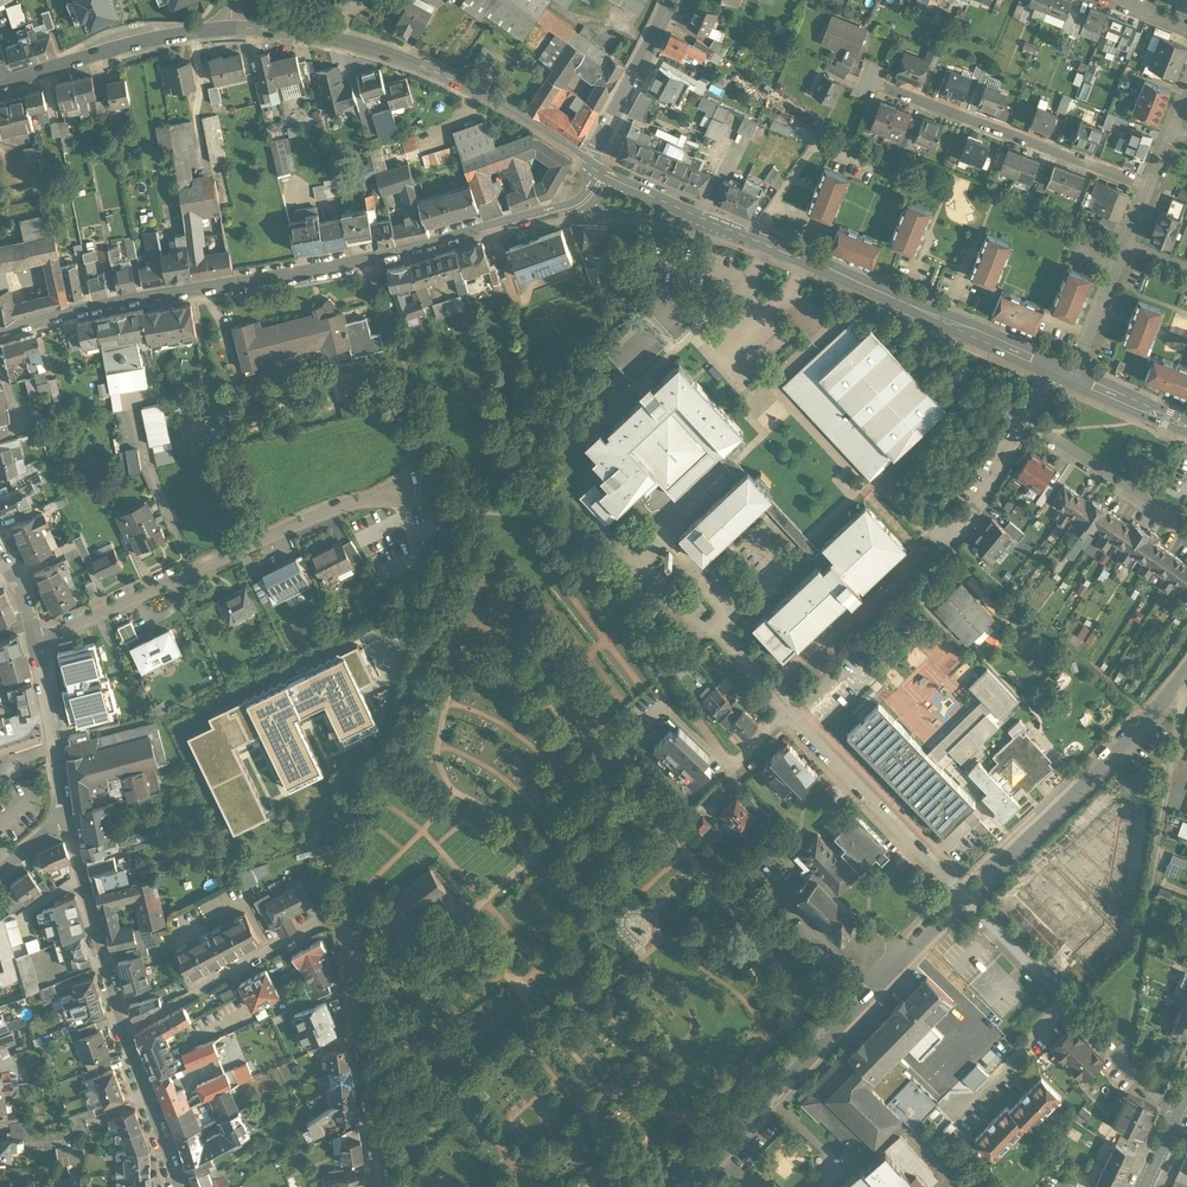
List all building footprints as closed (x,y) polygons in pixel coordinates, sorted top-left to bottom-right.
[(67,2),(77,24),(82,21),(86,30),(118,16),(112,3),(113,3),(112,0),(71,0),(67,2)] [(192,0),(165,0),(169,10),(192,0)] [(423,0),(408,0),(396,23),(418,34),(432,8),(425,5),(426,1),(423,0)] [(524,39),(537,20),(543,10),(550,0),(466,0),(524,39)] [(638,13),(645,0),(615,0),(638,13)] [(1029,3),(1046,10),(1051,0),(1030,0),(1029,3)] [(1070,0),(1051,0),(1046,10),(1064,17),(1071,1),(1070,0)] [(1176,7),(1186,11),(1186,0),(1178,0),(1176,7)] [(926,5),(919,2),(917,8),(924,10),(926,5)] [(26,23),(20,3),(6,8),(13,28),(26,23)] [(716,14),(696,5),(688,24),(707,33),(716,14)] [(934,8),(926,5),(924,10),(932,13),(934,8)] [(1108,15),(1090,8),(1083,24),(1101,31),(1108,15)] [(49,10),(42,13),(47,30),(55,27),(49,10)] [(583,37),(543,10),(537,20),(556,33),(603,65),(610,55),(589,41),(583,37)] [(963,18),(955,15),(953,21),(960,24),(963,18)] [(1126,22),(1108,15),(1101,31),(1096,45),(1107,49),(1112,36),(1119,38),(1126,22)] [(865,30),(832,17),(822,40),(838,47),(837,49),(843,52),(845,52),(844,54),(846,55),(847,53),(855,56),(865,30)] [(970,21),(963,18),(960,24),(968,26),(970,21)] [(37,37),(32,22),(26,23),(28,30),(31,39),(37,37)] [(1172,33),(1156,27),(1152,35),(1160,39),(1160,38),(1168,41),(1172,33)] [(595,33),(589,29),(583,37),(589,41),(595,33)] [(28,30),(18,33),(21,42),(7,46),(13,66),(19,64),(19,66),(38,60),(31,39),(28,30)] [(1139,35),(1126,30),(1121,43),(1133,48),(1139,35)] [(37,37),(31,39),(38,60),(57,54),(50,33),(37,37)] [(603,65),(556,33),(540,58),(553,68),(547,76),(562,85),(574,67),(594,81),(603,65)] [(693,45),(670,34),(663,49),(680,58),(685,50),(703,59),(704,56),(706,52),(693,45)] [(1168,41),(1160,38),(1160,39),(1155,52),(1181,63),(1186,49),(1168,41)] [(715,51),(696,39),(693,45),(706,52),(704,56),(711,59),(715,51)] [(1033,45),(1026,42),(1024,48),(1031,50),(1033,45)] [(1040,48),(1033,45),(1031,50),(1038,54),(1040,48)] [(941,50),(930,46),(924,60),(928,62),(926,67),(934,70),(941,50)] [(496,59),(480,50),(471,66),(478,70),(480,67),(488,72),(496,59)] [(269,52),(256,55),(262,80),(265,91),(269,90),(278,88),(277,84),(276,84),(271,61),(269,52)] [(850,65),(855,56),(847,53),(846,55),(844,54),(845,52),(843,52),(839,61),(850,65)] [(1181,63),(1155,52),(1149,66),(1148,66),(1163,72),(1175,77),(1181,63)] [(223,58),(222,56),(211,59),(216,82),(235,78),(235,74),(244,72),(245,75),(246,75),(241,54),(223,58)] [(296,55),(271,61),(276,84),(277,84),(278,88),(279,91),(303,86),(302,82),(302,78),(298,63),(296,55)] [(625,65),(610,55),(603,65),(594,81),(598,84),(609,92),(625,65)] [(915,57),(914,60),(904,56),(903,59),(900,60),(899,62),(900,65),(897,74),(899,79),(904,81),(907,80),(920,85),(926,67),(928,62),(924,60),(915,57)] [(185,63),(179,64),(179,63),(168,65),(168,67),(172,83),(173,87),(182,86),(183,89),(195,86),(189,60),(185,61),(185,63)] [(839,61),(837,60),(834,66),(846,72),(850,65),(839,61)] [(310,80),(306,61),(298,63),(302,78),(302,82),(310,80)] [(828,63),(824,69),(843,79),(846,72),(834,66),(828,63)] [(1088,66),(1081,63),(1079,68),(1085,71),(1088,66)] [(1163,72),(1148,66),(1149,66),(1146,64),(1142,72),(1160,79),(1163,72)] [(339,65),(314,72),(316,79),(317,78),(325,109),(356,101),(351,81),(344,83),(339,65)] [(1095,69),(1088,66),(1085,71),(1082,79),(1090,82),(1095,69)] [(168,67),(161,68),(163,85),(172,83),(168,67)] [(680,78),(660,67),(649,88),(660,94),(669,99),(680,78)] [(374,70),(362,74),(363,74),(357,76),(364,99),(387,93),(384,85),(380,69),(374,71),(374,70)] [(970,80),(950,72),(943,93),(953,97),(954,96),(963,99),(970,80)] [(989,77),(981,73),(974,90),(983,93),(985,87),(986,87),(989,77)] [(92,75),(74,79),(79,100),(87,98),(96,96),(92,75)] [(841,84),(823,75),(813,94),(831,104),(841,84)] [(545,79),(526,109),(540,118),(549,106),(562,85),(547,76),(546,78),(544,77),(544,78),(545,79)] [(125,78),(108,82),(110,90),(113,105),(130,102),(125,78)] [(406,78),(384,85),(387,93),(391,108),(391,109),(392,109),(391,104),(401,101),(402,106),(413,103),(406,78)] [(74,79),(57,83),(62,109),(69,107),(70,112),(81,109),(79,100),(74,79)] [(265,91),(262,80),(255,82),(260,102),(271,100),(269,90),(265,91)] [(1170,91),(1145,80),(1139,96),(1164,106),(1170,91)] [(598,84),(590,98),(586,95),(585,97),(582,95),(580,98),(586,102),(599,110),(609,92),(598,84)] [(218,86),(209,88),(213,104),(222,102),(218,86)] [(986,87),(985,87),(983,93),(978,105),(999,113),(1002,104),(1003,105),(1004,103),(1003,102),(1006,94),(986,87)] [(660,94),(649,88),(645,94),(652,98),(656,100),(660,94)] [(43,89),(26,92),(26,96),(29,111),(38,109),(47,107),(43,89)] [(110,90),(102,92),(104,99),(106,107),(113,105),(110,90)] [(645,94),(640,91),(627,115),(640,121),(652,98),(645,94)] [(1064,112),(1069,96),(1061,93),(1056,109),(1064,112)] [(710,133),(727,140),(734,123),(727,120),(733,105),(705,94),(701,106),(708,108),(702,122),(712,126),(710,133)] [(0,101),(0,132),(32,125),(29,111),(26,96),(0,101)] [(1164,106),(1139,96),(1132,112),(1158,122),(1164,106)] [(87,98),(79,100),(81,109),(83,118),(91,117),(87,98)] [(104,99),(97,100),(100,115),(107,113),(106,107),(104,99)] [(599,110),(586,102),(585,104),(587,106),(576,123),(588,130),(599,110)] [(875,116),(870,128),(872,129),(885,134),(895,108),(880,103),(875,116)] [(576,123),(549,106),(540,118),(580,144),(588,130),(576,123)] [(47,107),(38,109),(40,120),(49,118),(47,107)] [(1057,115),(1038,107),(1030,125),(1050,133),(1057,115)] [(391,108),(373,114),(380,137),(398,131),(391,109),(391,108)] [(909,113),(895,108),(885,134),(899,139),(904,126),(909,113)] [(868,113),(861,131),(870,134),(872,129),(870,128),(875,116),(868,113)] [(225,159),(216,115),(202,118),(211,162),(225,159)] [(743,133),(755,137),(761,120),(746,115),(735,145),(738,146),(743,133)] [(1129,120),(1115,115),(1112,123),(1126,128),(1129,120)] [(775,118),(772,127),(792,135),(795,126),(775,118)] [(916,137),(914,142),(925,146),(926,144),(934,147),(937,138),(938,138),(939,135),(942,126),(922,119),(916,137)] [(67,120),(59,122),(61,134),(69,133),(67,120)] [(488,121),(454,133),(468,176),(469,176),(471,184),(479,207),(483,218),(503,212),(488,169),(507,162),(524,156),(539,150),(540,153),(544,152),(545,155),(556,161),(544,183),(535,186),(539,198),(551,193),(572,158),(532,133),(497,146),(488,121)] [(1102,130),(1081,122),(1073,142),(1094,149),(1102,130)] [(650,134),(640,129),(640,128),(631,124),(627,134),(658,148),(647,172),(654,175),(669,141),(651,133),(650,134)] [(911,129),(904,126),(899,139),(897,144),(904,147),(909,134),(911,129)] [(1151,138),(1131,130),(1123,151),(1142,158),(1151,138)] [(658,148),(627,134),(616,157),(647,172),(658,148)] [(909,134),(904,147),(912,150),(914,142),(916,137),(909,134)] [(414,135),(401,139),(407,157),(419,153),(414,135)] [(988,146),(975,141),(976,139),(968,136),(960,158),(980,165),(988,146)] [(285,138),(270,142),(279,176),(294,172),(285,138)] [(669,141),(654,175),(660,178),(671,155),(676,144),(669,141)] [(962,144),(955,141),(948,157),(956,160),(962,144)] [(679,152),(677,150),(674,156),(671,155),(660,178),(680,187),(690,165),(694,156),(697,149),(684,143),(679,152)] [(37,145),(24,148),(32,185),(44,183),(37,145)] [(456,145),(421,155),(425,167),(459,156),(456,145)] [(1001,168),(1000,171),(1015,177),(1023,157),(1007,151),(1006,155),(1001,168)] [(1006,155),(999,152),(994,165),(1001,168),(1006,155)] [(524,156),(507,162),(516,189),(506,192),(512,208),(539,198),(535,186),(524,156)] [(694,156),(690,165),(698,169),(702,160),(694,156)] [(1023,157),(1015,177),(1031,183),(1032,180),(1037,167),(1038,163),(1023,157)] [(413,182),(408,164),(376,175),(378,181),(382,192),(402,186),(410,214),(411,221),(423,218),(417,200),(412,182),(413,182)] [(698,169),(690,165),(680,187),(699,195),(709,174),(698,169)] [(1083,177),(1055,166),(1046,188),(1075,198),(1083,177)] [(785,178),(778,173),(779,171),(773,167),(765,180),(771,184),(778,189),(785,178)] [(1043,169),(1037,167),(1032,180),(1038,182),(1041,175),(1043,169)] [(850,178),(824,168),(817,185),(816,185),(813,191),(814,192),(807,209),(833,219),(829,217),(832,210),(836,211),(840,201),(838,200),(841,195),(843,196),(847,185),(842,183),(845,177),(849,179),(850,178)] [(1038,182),(1035,190),(1041,192),(1047,178),(1041,175),(1038,182)] [(215,181),(180,187),(183,206),(185,225),(193,223),(199,256),(201,256),(201,243),(203,243),(199,207),(209,205),(216,216),(222,215),(215,181)] [(335,181),(314,185),(316,198),(338,194),(335,181)] [(382,192),(378,181),(372,183),(375,193),(382,192)] [(741,190),(721,181),(712,200),(732,210),(741,190)] [(1127,192),(1098,181),(1092,195),(1098,197),(1094,207),(1105,211),(1118,216),(1127,192)] [(462,188),(452,191),(451,190),(441,193),(441,194),(428,198),(428,197),(417,200),(423,218),(424,218),(425,223),(479,207),(471,184),(462,187),(462,188)] [(1186,194),(1186,191),(1178,187),(1175,194),(1185,199),(1186,194)] [(757,197),(741,190),(732,210),(748,217),(757,197)] [(372,193),(365,194),(368,207),(374,206),(372,193)] [(1186,203),(1172,197),(1167,211),(1181,216),(1186,203)] [(908,210),(904,208),(900,218),(902,219),(900,225),(897,224),(893,234),(898,236),(895,243),(890,242),(916,253),(922,234),(924,235),(926,229),(925,228),(932,211),(907,201),(906,202),(910,204),(908,210)] [(343,217),(320,222),(317,209),(306,211),(306,207),(295,209),(297,219),(289,220),(296,251),(349,241),(343,217)] [(368,209),(353,212),(353,211),(342,213),(343,217),(349,241),(373,236),(371,222),(368,209)] [(1105,211),(1100,226),(1113,231),(1118,216),(1105,211)] [(1166,214),(1161,213),(1158,221),(1157,221),(1154,230),(1155,230),(1152,239),(1170,246),(1181,216),(1167,211),(1166,214)] [(55,233),(50,212),(19,222),(23,239),(0,244),(0,267),(42,258),(43,258),(44,260),(46,259),(54,293),(38,297),(11,304),(7,286),(2,287),(0,277),(0,319),(13,316),(40,309),(70,301),(59,255),(60,254),(55,233)] [(423,218),(411,221),(410,214),(404,215),(406,222),(391,225),(394,241),(429,234),(425,223),(424,218),(423,218)] [(389,219),(371,222),(373,236),(375,245),(394,241),(391,225),(389,219)] [(193,223),(185,225),(186,235),(190,257),(199,256),(193,223)] [(584,225),(571,224),(577,241),(583,240),(584,225)] [(606,227),(584,225),(583,240),(583,246),(589,247),(589,248),(594,248),(594,251),(604,252),(606,227)] [(846,232),(839,229),(840,225),(839,225),(830,250),(847,256),(847,258),(852,260),(853,259),(872,266),(881,241),(880,240),(879,245),(872,242),(873,238),(863,234),(862,236),(857,234),(858,232),(847,228),(846,232)] [(561,230),(509,247),(519,275),(544,266),(545,269),(572,260),(561,230)] [(1013,244),(988,234),(981,251),(979,250),(976,257),(978,257),(971,275),(996,285),(997,284),(992,282),(995,275),(1000,277),(1004,266),(1002,266),(1004,261),(1006,262),(1010,252),(1005,250),(1008,243),(1013,245),(1013,244)] [(186,235),(176,237),(177,245),(170,247),(171,251),(162,253),(168,280),(175,279),(177,280),(184,279),(185,277),(193,276),(190,257),(186,235)] [(482,241),(456,249),(464,274),(470,272),(477,270),(477,272),(481,271),(480,269),(490,266),(482,241)] [(133,264),(120,266),(121,263),(120,259),(122,258),(119,244),(110,246),(113,260),(114,260),(119,288),(137,285),(133,264)] [(105,245),(84,250),(88,268),(96,266),(94,257),(97,257),(96,252),(106,250),(105,245)] [(155,265),(141,268),(144,284),(168,280),(162,253),(162,249),(156,250),(153,251),(155,265)] [(456,249),(433,256),(439,277),(453,273),(459,291),(468,288),(464,274),(456,249)] [(199,256),(190,257),(193,276),(233,269),(229,252),(201,256),(199,256)] [(433,256),(411,263),(415,284),(399,288),(402,297),(404,297),(406,303),(421,298),(423,305),(431,301),(425,282),(439,277),(433,256)] [(84,293),(77,262),(63,266),(70,296),(84,293)] [(411,263),(388,268),(392,289),(399,288),(415,284),(411,263)] [(615,269),(596,267),(594,268),(594,272),(597,272),(598,278),(615,280),(615,269)] [(1072,271),(1069,279),(1064,277),(1060,287),(1065,289),(1063,294),(1058,292),(1054,302),(1058,304),(1056,311),(1051,309),(1077,320),(1084,302),(1086,303),(1088,297),(1086,296),(1093,279),(1068,268),(1067,269),(1072,271)] [(106,271),(90,275),(94,295),(110,291),(106,271)] [(472,275),(470,272),(464,274),(468,288),(469,291),(477,289),(472,275)] [(494,275),(487,277),(490,285),(496,283),(494,275)] [(406,303),(404,297),(402,297),(399,288),(392,289),(403,319),(425,310),(423,305),(421,298),(406,303)] [(1009,297),(1002,295),(1003,291),(1002,290),(993,315),(1010,322),(1009,323),(1016,326),(1017,324),(1035,331),(1045,307),(1044,306),(1042,311),(1035,308),(1037,304),(1026,300),(1026,301),(1021,300),(1021,298),(1011,293),(1009,297)] [(460,294),(445,299),(448,313),(464,308),(460,294)] [(315,314),(262,327),(263,329),(256,331),(262,358),(269,356),(270,357),(323,343),(323,342),(330,340),(333,349),(351,344),(348,334),(349,333),(348,328),(347,329),(345,322),(342,311),(331,313),(330,308),(335,303),(329,298),(324,303),(326,304),(314,307),(315,314)] [(445,299),(432,303),(436,316),(448,313),(445,299)] [(1138,301),(1131,318),(1130,318),(1128,324),(1129,325),(1122,343),(1148,352),(1148,351),(1143,350),(1146,343),(1151,344),(1155,334),(1153,333),(1154,328),(1157,329),(1161,318),(1156,317),(1159,310),(1163,311),(1164,310),(1138,301)] [(191,303),(144,311),(149,340),(164,338),(165,345),(176,343),(175,336),(185,334),(187,341),(197,339),(191,303)] [(143,308),(98,318),(103,341),(103,342),(119,339),(141,334),(144,347),(150,346),(149,340),(144,311),(143,308)] [(348,334),(351,344),(353,355),(383,348),(380,333),(370,335),(366,317),(345,322),(347,329),(348,328),(349,333),(348,334)] [(1181,327),(1184,320),(1176,317),(1173,323),(1181,327)] [(98,318),(80,322),(81,331),(84,345),(103,341),(98,318)] [(253,320),(235,325),(246,367),(264,363),(262,358),(256,331),(253,320)] [(944,409),(870,330),(865,335),(852,322),(806,364),(819,377),(806,389),(795,398),(869,478),(944,409)] [(81,331),(69,334),(72,347),(84,345),(81,331)] [(36,334),(21,339),(25,353),(32,350),(39,348),(36,334)] [(21,339),(2,344),(5,359),(25,353),(21,339)] [(119,339),(103,342),(111,390),(148,384),(145,366),(143,366),(138,339),(120,343),(119,339)] [(39,348),(32,350),(33,355),(30,356),(35,376),(36,381),(49,379),(48,373),(45,373),(39,348)] [(1178,364),(1177,366),(1172,364),(1173,362),(1163,358),(1161,363),(1153,360),(1151,363),(1149,364),(1150,366),(1145,380),(1163,387),(1162,389),(1168,391),(1169,390),(1186,396),(1186,373),(1186,372),(1186,367),(1178,364)] [(1125,363),(1119,361),(1116,369),(1121,372),(1125,363)] [(680,365),(654,389),(649,384),(640,392),(645,397),(612,428),(613,429),(606,437),(600,431),(587,443),(598,456),(594,460),(606,472),(602,476),(609,484),(602,491),(594,483),(581,496),(604,521),(642,486),(646,490),(659,478),(667,486),(675,496),(716,457),(742,433),(730,419),(680,365)] [(35,376),(24,379),(30,398),(52,393),(49,379),(36,381),(35,376)] [(163,404),(143,408),(151,445),(152,445),(157,465),(175,461),(175,460),(163,404)] [(188,457),(180,423),(168,426),(175,460),(188,457)] [(222,425),(210,427),(214,448),(227,445),(222,425)] [(0,451),(0,476),(16,472),(12,459),(9,448),(0,451)] [(137,450),(120,452),(123,474),(140,470),(137,450)] [(1042,461),(1031,453),(1016,476),(1027,484),(1042,461)] [(1054,469),(1042,461),(1027,484),(1039,492),(1054,469)] [(743,478),(681,536),(701,557),(703,559),(766,500),(770,496),(748,473),(743,478)] [(22,478),(10,483),(13,490),(11,491),(18,505),(23,503),(20,495),(28,491),(22,478)] [(1047,484),(1035,502),(1041,505),(1053,488),(1047,484)] [(1077,493),(1064,484),(1052,501),(1066,510),(1077,493)] [(0,496),(0,513),(18,505),(11,491),(0,496)] [(1088,500),(1077,493),(1066,510),(1070,513),(1077,518),(1088,500)] [(1004,499),(1001,506),(1019,513),(1022,507),(1004,499)] [(1090,502),(1088,500),(1077,518),(1081,521),(1086,524),(1099,504),(1092,499),(1090,502)] [(1099,504),(1086,524),(1091,527),(1093,528),(1094,526),(1098,529),(1109,511),(1099,504)] [(819,566),(754,627),(783,658),(848,597),(852,602),(861,593),(857,589),(859,586),(863,590),(868,585),(867,584),(905,549),(865,506),(822,547),(834,559),(830,563),(822,570),(819,566)] [(149,509),(142,513),(140,510),(128,515),(128,514),(126,515),(128,519),(123,522),(127,530),(127,531),(130,529),(137,544),(143,556),(155,551),(149,538),(160,533),(149,509)] [(1061,518),(1058,522),(1062,525),(1070,513),(1066,510),(1061,518)] [(1109,511),(1098,529),(1103,532),(1108,536),(1120,518),(1109,511)] [(33,516),(11,527),(19,544),(39,534),(41,533),(38,527),(46,523),(42,513),(34,517),(33,516)] [(1055,514),(1052,519),(1058,522),(1061,518),(1055,514)] [(1003,528),(992,518),(983,529),(1004,547),(1013,536),(1003,528)] [(1120,518),(1108,536),(1113,539),(1119,542),(1130,525),(1120,518)] [(1024,533),(1009,521),(1003,528),(1013,536),(1018,541),(1024,533)] [(1086,524),(1081,521),(1074,533),(1078,536),(1086,524)] [(1086,524),(1078,536),(1083,538),(1091,527),(1086,524)] [(1135,524),(1133,527),(1130,525),(1119,542),(1124,546),(1129,549),(1142,529),(1135,524)] [(130,529),(127,531),(127,530),(119,533),(127,549),(137,544),(130,529)] [(1004,547),(983,529),(973,540),(986,551),(994,558),(1004,547)] [(1149,534),(1142,529),(1129,549),(1133,552),(1139,556),(1151,539),(1147,536),(1149,534)] [(1108,536),(1103,532),(1096,544),(1101,547),(1108,536)] [(39,534),(19,544),(27,561),(47,551),(39,534)] [(1108,536),(1101,547),(1105,550),(1113,539),(1108,536)] [(72,538),(52,548),(56,555),(64,552),(76,546),(72,538)] [(1151,539),(1139,556),(1145,560),(1150,563),(1161,546),(1151,539)] [(362,559),(350,541),(342,545),(351,564),(362,559)] [(340,542),(312,556),(323,580),(352,566),(351,564),(342,545),(340,542)] [(76,546),(64,552),(67,559),(79,553),(76,546)] [(1124,546),(1116,557),(1121,561),(1129,549),(1124,546)] [(1172,552),(1161,546),(1150,563),(1154,566),(1160,570),(1172,552)] [(1133,552),(1129,549),(1121,561),(1126,564),(1133,552)] [(116,551),(103,556),(102,554),(92,559),(100,577),(123,566),(116,551)] [(669,551),(664,555),(668,559),(673,555),(669,551)] [(994,558),(986,551),(982,556),(992,565),(997,560),(994,558)] [(1172,552),(1160,570),(1166,574),(1170,577),(1182,559),(1172,552)] [(309,567),(302,555),(296,558),(302,570),(309,567)] [(296,558),(274,569),(276,572),(265,577),(271,589),(259,596),(262,603),(270,599),(273,605),(310,586),(302,570),(296,558)] [(63,559),(33,574),(41,591),(61,582),(65,580),(62,573),(68,570),(63,559)] [(1182,559),(1170,577),(1175,580),(1180,583),(1186,573),(1186,563),(1182,559)] [(1145,560),(1138,570),(1143,574),(1150,563),(1145,560)] [(1154,566),(1150,563),(1143,574),(1147,577),(1154,566)] [(1166,574),(1158,584),(1164,588),(1170,577),(1166,574)] [(265,577),(253,584),(259,596),(271,589),(265,577)] [(1170,577),(1164,588),(1168,590),(1175,580),(1170,577)] [(92,581),(84,584),(90,597),(98,594),(92,581)] [(61,582),(41,591),(51,611),(74,600),(70,592),(67,593),(61,582)] [(994,617),(960,583),(934,608),(968,643),(994,617)] [(244,587),(217,600),(227,621),(255,608),(244,587)] [(3,589),(0,591),(0,607),(9,603),(3,589)] [(1070,600),(1079,603),(1082,593),(1072,591),(1070,600)] [(15,617),(9,603),(0,607),(0,623),(15,617)] [(138,637),(131,622),(118,628),(125,643),(138,637)] [(1083,623),(1076,633),(1089,641),(1095,631),(1083,623)] [(180,651),(169,630),(133,647),(144,669),(155,663),(152,656),(158,652),(162,660),(180,651)] [(22,653),(16,634),(9,636),(10,638),(0,640),(0,660),(22,653)] [(72,641),(58,645),(60,652),(74,648),(72,641)] [(102,673),(95,643),(74,648),(60,652),(58,652),(66,682),(68,681),(70,688),(63,690),(70,720),(75,719),(77,727),(114,717),(112,710),(116,708),(109,678),(107,678),(106,672),(102,673)] [(188,736),(234,832),(250,824),(248,820),(266,811),(234,745),(262,732),(287,784),(306,776),(308,781),(324,773),(296,716),(325,702),(345,742),(379,726),(360,685),(374,678),(363,655),(365,654),(362,649),(364,649),(363,648),(360,649),(357,644),(340,652),(338,650),(333,656),(332,657),(329,654),(325,660),(323,661),(321,658),(316,664),(315,665),(312,662),(308,668),(284,680),(281,677),(276,683),(275,684),(272,682),(268,687),(266,688),(264,686),(259,691),(258,692),(256,690),(251,695),(250,696),(247,694),(243,699),(209,715),(213,724),(188,736)] [(0,660),(0,671),(3,680),(18,676),(26,673),(24,664),(26,661),(24,655),(22,653),(0,660)] [(678,678),(691,666),(681,655),(668,667),(678,678)] [(1019,699),(988,667),(970,685),(982,698),(987,702),(982,707),(986,711),(987,713),(991,708),(1000,717),(1019,699)] [(18,676),(3,680),(1,680),(4,690),(6,690),(21,686),(18,676)] [(21,686),(6,690),(7,696),(14,694),(19,713),(36,709),(31,684),(21,686)] [(758,723),(735,700),(729,706),(727,704),(730,701),(716,688),(703,701),(728,724),(730,722),(744,737),(758,723)] [(982,698),(926,752),(935,761),(948,748),(986,711),(982,707),(987,702),(982,698)] [(926,752),(879,703),(847,733),(943,832),(974,802),(935,761),(926,752)] [(986,711),(948,748),(961,761),(998,724),(987,713),(986,711)] [(1014,736),(993,756),(998,761),(990,770),(991,770),(989,772),(978,761),(968,771),(987,790),(982,795),(996,811),(994,813),(1001,822),(1019,804),(1010,794),(1012,792),(1012,793),(1021,785),(1026,790),(1052,766),(1042,755),(1044,753),(1031,739),(1029,742),(1019,732),(1025,726),(1019,720),(1008,730),(1014,736)] [(167,764),(157,729),(155,730),(154,723),(66,747),(68,759),(150,737),(158,766),(167,764)] [(709,758),(679,728),(674,733),(670,730),(654,747),(695,786),(711,769),(704,763),(709,758)] [(150,737),(68,759),(69,767),(75,810),(80,809),(92,807),(91,799),(89,784),(154,768),(158,767),(158,766),(150,737)] [(788,744),(782,749),(781,748),(771,758),(773,760),(764,768),(771,776),(770,777),(784,791),(785,790),(793,799),(808,784),(807,783),(817,774),(815,772),(807,763),(806,764),(797,755),(798,754),(790,746),(789,746),(788,744)] [(154,768),(89,784),(91,799),(96,798),(95,795),(110,791),(109,787),(125,783),(129,799),(156,794),(152,778),(156,777),(154,768)] [(725,789),(712,809),(717,812),(730,793),(725,789)] [(744,805),(736,797),(721,813),(739,832),(751,819),(755,816),(744,805)] [(755,816),(751,819),(759,827),(769,817),(751,798),(744,805),(755,816)] [(113,803),(92,807),(80,809),(87,843),(114,837),(111,824),(117,823),(113,803)] [(887,844),(856,813),(834,835),(845,846),(837,854),(856,874),(876,855),(881,861),(889,853),(883,848),(887,844)] [(702,816),(693,826),(699,831),(708,822),(702,816)] [(1181,825),(1178,832),(1186,836),(1186,828),(1181,825)] [(714,828),(711,837),(722,842),(725,832),(714,828)] [(129,833),(116,837),(118,844),(131,841),(129,833)] [(837,854),(817,834),(798,853),(814,869),(810,872),(813,874),(814,873),(818,878),(817,879),(835,896),(857,875),(856,874),(837,854)] [(87,843),(81,845),(86,859),(98,855),(98,853),(119,846),(118,844),(116,837),(114,837),(87,843)] [(335,842),(314,849),(318,861),(339,854),(335,842)] [(64,843),(37,854),(42,868),(48,865),(53,877),(62,873),(61,872),(68,869),(67,861),(69,860),(64,843)] [(1174,851),(1171,858),(1186,865),(1186,861),(1186,857),(1174,851)] [(114,858),(88,866),(92,878),(101,876),(100,872),(108,870),(108,873),(118,870),(116,864),(114,858)] [(128,861),(116,864),(118,870),(123,869),(129,867),(128,861)] [(442,895),(418,863),(384,890),(391,899),(400,910),(421,893),(436,911),(448,902),(447,900),(442,895)] [(257,883),(250,869),(238,873),(245,888),(257,883)] [(118,870),(108,873),(108,870),(100,872),(101,876),(92,878),(95,891),(105,889),(103,883),(118,879),(119,877),(118,870)] [(27,872),(10,884),(11,886),(20,898),(28,892),(30,895),(37,890),(39,889),(36,885),(27,872)] [(818,878),(814,873),(813,874),(810,872),(809,873),(809,874),(791,892),(827,928),(827,931),(832,936),(835,936),(836,937),(841,932),(842,932),(842,931),(843,931),(843,932),(845,932),(845,931),(849,927),(850,927),(850,925),(849,925),(850,924),(850,925),(851,923),(855,918),(855,914),(850,909),(847,909),(835,896),(817,879),(818,878)] [(152,880),(97,895),(101,912),(104,921),(115,919),(110,903),(136,897),(145,928),(151,927),(162,924),(152,880)] [(41,881),(36,885),(39,889),(37,890),(43,897),(50,892),(41,881)] [(274,882),(269,885),(271,890),(277,887),(274,882)] [(271,899),(267,901),(268,904),(276,918),(289,911),(290,913),(310,902),(301,884),(271,899)] [(768,884),(759,893),(768,903),(777,894),(768,884)] [(11,887),(4,892),(4,891),(3,892),(15,909),(24,903),(20,898),(11,886),(10,886),(11,887)] [(454,895),(449,889),(442,895),(447,900),(454,895)] [(267,892),(254,900),(259,909),(268,904),(267,901),(271,899),(267,892)] [(54,936),(56,944),(82,934),(76,912),(79,911),(75,896),(54,901),(56,907),(42,911),(49,937),(54,936)] [(276,918),(270,921),(272,927),(275,925),(281,935),(297,926),(290,913),(289,911),(276,918)] [(247,916),(212,934),(225,959),(260,942),(247,916)] [(0,920),(0,959),(3,972),(0,973),(0,985),(1,987),(21,981),(15,960),(3,918),(0,920)] [(133,929),(118,931),(118,928),(115,919),(104,921),(110,948),(136,942),(136,941),(134,930),(133,929)] [(151,927),(145,928),(134,930),(136,941),(136,942),(138,949),(147,947),(164,943),(159,933),(153,934),(151,927)] [(318,933),(310,937),(313,944),(321,940),(318,933)] [(82,934),(56,944),(60,958),(66,956),(69,968),(80,964),(79,958),(87,955),(82,934)] [(212,934),(178,952),(191,977),(225,959),(212,934)] [(327,950),(321,940),(300,951),(292,956),(297,966),(298,966),(301,966),(304,972),(327,960),(328,959),(325,953),(326,951),(327,950)] [(296,945),(288,949),(292,956),(300,951),(296,945)] [(138,949),(126,951),(128,958),(142,955),(148,954),(147,947),(138,949)] [(39,990),(29,954),(15,960),(21,981),(25,995),(39,990)] [(142,955),(118,962),(122,975),(146,968),(142,955)] [(327,960),(304,972),(309,980),(302,984),(307,991),(316,986),(317,990),(328,985),(333,984),(331,980),(334,978),(331,971),(332,969),(327,960)] [(146,968),(122,975),(127,990),(150,983),(146,968)] [(279,994),(266,970),(255,976),(256,978),(252,980),(251,978),(240,984),(253,1009),(257,1006),(259,1009),(276,1000),(274,997),(279,994)] [(93,976),(72,982),(76,994),(72,994),(61,997),(64,1005),(98,994),(93,976)] [(907,1066),(898,1057),(907,1048),(920,1060),(942,1037),(930,1025),(952,1002),(927,977),(905,999),(904,998),(900,1002),(894,1008),(895,1009),(864,1041),(863,1040),(853,1051),(854,1051),(850,1056),(875,1081),(870,1086),(901,1116),(913,1127),(937,1103),(925,1092),(903,1070),(907,1066)] [(1181,979),(1178,985),(1186,990),(1186,982),(1181,979)] [(53,984),(40,989),(45,1003),(58,997),(53,984)] [(328,985),(317,990),(316,986),(307,991),(306,992),(311,1000),(331,992),(328,985)] [(162,987),(154,990),(156,996),(159,996),(167,993),(164,986),(162,987)] [(233,988),(221,995),(225,1002),(237,995),(233,988)] [(98,994),(64,1005),(67,1015),(74,1013),(76,1020),(103,1012),(98,994)] [(156,996),(129,1005),(133,1018),(140,1016),(140,1017),(146,1014),(146,1012),(161,1003),(159,996),(156,996)] [(1173,1029),(1183,1033),(1186,1035),(1186,998),(1184,1005),(1181,1011),(1173,1029)] [(1184,1005),(1171,999),(1168,1006),(1181,1011),(1184,1005)] [(305,1045),(319,1040),(336,1032),(330,1020),(333,1019),(325,1001),(295,1014),(301,1029),(298,1030),(305,1045)] [(183,1006),(158,1021),(166,1034),(176,1029),(192,1020),(183,1006)] [(158,1020),(135,1034),(141,1049),(157,1039),(166,1034),(158,1021),(158,1020)] [(192,1020),(176,1029),(187,1049),(204,1043),(192,1020)] [(0,1025),(0,1034),(6,1032),(14,1029),(11,1021),(0,1025)] [(74,1022),(61,1027),(62,1028),(52,1032),(54,1039),(68,1033),(77,1030),(74,1022)] [(255,1022),(233,1031),(245,1061),(266,1052),(255,1022)] [(77,1030),(68,1033),(71,1041),(76,1039),(76,1038),(97,1031),(94,1023),(77,1030)] [(1105,1058),(1073,1026),(1052,1046),(1084,1078),(1105,1058)] [(97,1031),(76,1038),(76,1039),(84,1062),(92,1060),(91,1057),(106,1052),(99,1030),(97,1031)] [(1183,1033),(1176,1030),(1174,1036),(1180,1039),(1183,1033)] [(225,1072),(196,1084),(199,1089),(195,1091),(196,1093),(190,1096),(191,1098),(188,1099),(190,1104),(212,1094),(229,1087),(252,1077),(245,1061),(233,1031),(204,1043),(187,1049),(184,1051),(189,1064),(217,1053),(225,1072)] [(0,1039),(0,1048),(6,1045),(7,1046),(14,1043),(11,1035),(0,1039)] [(167,1058),(157,1039),(141,1049),(152,1079),(189,1064),(184,1051),(167,1058)] [(319,1040),(305,1045),(308,1052),(322,1046),(319,1040)] [(343,1047),(334,1048),(335,1049),(330,1050),(330,1053),(328,1054),(330,1070),(351,1067),(349,1047),(343,1048),(343,1047)] [(850,1056),(846,1052),(807,1092),(810,1096),(802,1105),(820,1122),(822,1120),(861,1158),(901,1116),(870,1086),(875,1081),(850,1056)] [(108,1055),(94,1060),(97,1068),(111,1064),(108,1055)] [(0,1059),(0,1068),(13,1064),(10,1056),(0,1059)] [(988,1075),(978,1065),(964,1079),(974,1089),(988,1075)] [(351,1067),(330,1070),(332,1086),(353,1084),(351,1067)] [(96,1069),(83,1073),(85,1078),(92,1076),(98,1074),(96,1069)] [(98,1074),(92,1076),(95,1085),(85,1088),(88,1095),(118,1084),(112,1069),(98,1074)] [(0,1072),(0,1087),(17,1085),(26,1084),(25,1075),(9,1077),(8,1071),(0,1072)] [(1006,1108),(993,1121),(991,1120),(986,1125),(987,1126),(974,1139),(994,1159),(995,1158),(991,1155),(997,1149),(1000,1153),(1008,1145),(1006,1143),(1010,1140),(1012,1141),(1020,1133),(1016,1129),(1021,1124),(1025,1128),(1026,1127),(1029,1131),(1030,1130),(1026,1126),(1032,1121),(1035,1124),(1043,1116),(1042,1114),(1045,1111),(1047,1112),(1054,1105),(1051,1101),(1057,1096),(1060,1099),(1061,1098),(1041,1079),(1027,1092),(1026,1091),(1021,1096),(1022,1097),(1009,1111),(1006,1108)] [(118,1084),(88,1095),(89,1100),(99,1096),(103,1106),(123,1099),(118,1084)] [(353,1084),(332,1086),(334,1104),(356,1101),(353,1084)] [(0,1087),(0,1103),(6,1102),(4,1092),(8,1091),(9,1093),(18,1092),(17,1085),(0,1087)] [(229,1087),(212,1094),(218,1106),(212,1109),(217,1120),(223,1118),(239,1111),(229,1087)] [(85,1088),(79,1090),(82,1097),(85,1096),(88,1095),(85,1088)] [(188,1099),(183,1088),(161,1097),(168,1113),(190,1104),(188,1099)] [(1157,1107),(1128,1093),(1113,1125),(1142,1139),(1157,1107)] [(334,1104),(307,1122),(309,1127),(312,1133),(313,1135),(325,1130),(321,1121),(329,1116),(335,1110),(337,1121),(358,1118),(356,1101),(334,1104)] [(0,1103),(0,1122),(24,1118),(23,1111),(8,1114),(6,1102),(0,1103)] [(190,1104),(168,1113),(177,1138),(196,1130),(199,1128),(190,1104)] [(93,1107),(80,1112),(82,1120),(87,1118),(96,1115),(93,1107)] [(1091,1114),(1083,1108),(1078,1114),(1086,1121),(1091,1114)] [(135,1109),(109,1119),(112,1125),(118,1123),(121,1132),(142,1130),(135,1109)] [(196,1130),(177,1138),(186,1166),(200,1159),(209,1154),(249,1133),(239,1111),(223,1118),(228,1131),(222,1135),(220,1132),(207,1139),(206,1143),(201,1142),(196,1130)] [(82,1120),(71,1124),(74,1130),(76,1135),(92,1134),(87,1118),(82,1120)] [(28,1123),(12,1124),(13,1132),(29,1131),(28,1123)] [(358,1126),(342,1133),(343,1139),(346,1139),(346,1141),(360,1139),(358,1126)] [(309,1127),(301,1130),(304,1137),(312,1133),(309,1127)] [(13,1132),(8,1132),(8,1140),(24,1140),(24,1149),(58,1149),(62,1166),(84,1160),(83,1153),(76,1135),(74,1130),(13,1132)] [(121,1132),(111,1132),(111,1140),(121,1140),(124,1138),(129,1150),(149,1148),(142,1130),(121,1132)] [(631,1132),(619,1142),(627,1151),(638,1141),(637,1138),(638,1137),(639,1135),(637,1133),(634,1133),(633,1134),(631,1132)] [(841,1186),(928,1186),(927,1186),(935,1179),(899,1137),(841,1186)] [(346,1141),(341,1142),(342,1152),(339,1153),(341,1162),(363,1159),(361,1147),(362,1147),(361,1139),(360,1139),(346,1141)] [(0,1140),(0,1161),(11,1161),(11,1149),(24,1149),(24,1140),(8,1140),(0,1140)] [(1116,1144),(1096,1186),(1118,1186),(1135,1153),(1116,1144)] [(129,1150),(118,1151),(118,1156),(124,1156),(126,1174),(136,1173),(151,1172),(149,1148),(129,1150)] [(200,1159),(204,1166),(188,1172),(194,1186),(200,1186),(208,1184),(212,1182),(213,1182),(211,1178),(208,1170),(211,1169),(209,1165),(213,1163),(209,1154),(200,1159)] [(200,1159),(186,1166),(188,1172),(204,1166),(200,1159)] [(1037,1162),(1033,1169),(1043,1173),(1046,1166),(1037,1162)] [(1069,1167),(1064,1180),(1075,1185),(1080,1172),(1069,1167)] [(1181,1167),(1175,1179),(1186,1185),(1186,1170),(1181,1167)] [(343,1169),(329,1171),(328,1172),(329,1179),(332,1179),(332,1178),(344,1176),(343,1169)] [(136,1173),(136,1182),(137,1186),(152,1186),(158,1186),(157,1172),(151,1172),(136,1173)] [(211,1178),(213,1182),(212,1182),(213,1183),(215,1182),(217,1186),(230,1186),(234,1185),(229,1172),(211,1178)] [(332,1178),(332,1179),(334,1186),(367,1186),(365,1174),(344,1176),(332,1178)] [(82,1175),(44,1185),(44,1186),(82,1186),(82,1175)]
